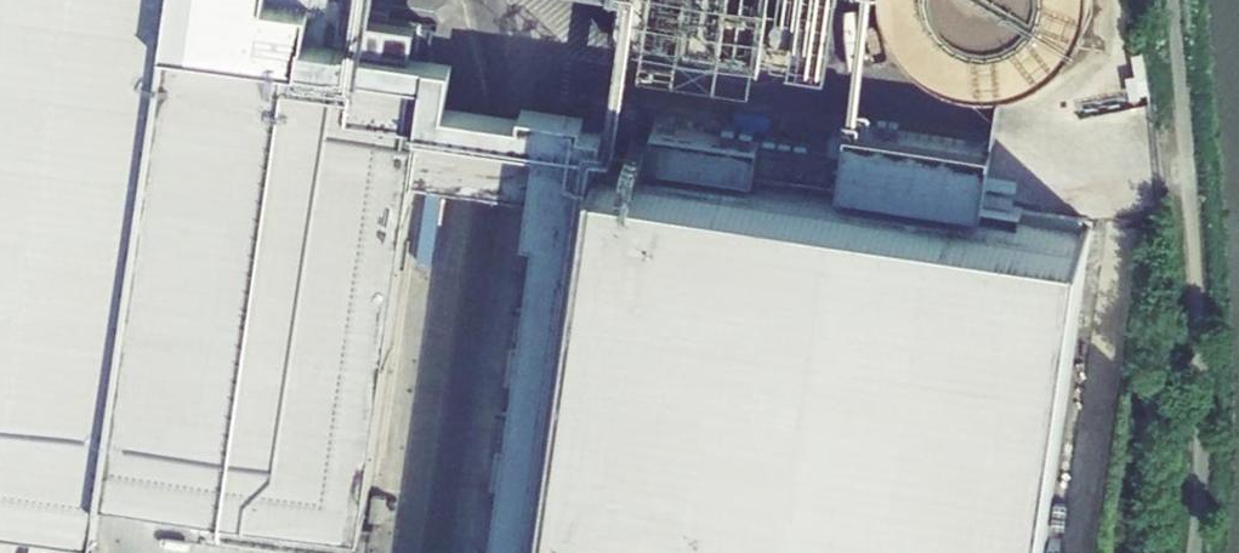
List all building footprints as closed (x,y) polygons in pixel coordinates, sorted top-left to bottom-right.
[(33,546),(80,552),(83,529),(98,531),(95,552),(370,552),(374,525),(364,523),(416,161),(423,112),(436,18),(353,6),(345,60),(336,59),(344,1),(352,2),(352,0),(0,0),(0,552),(32,552),(33,546)] [(876,25),(896,59),(926,84),(962,97),(1001,96),(1038,83),(1068,57),(1087,24),(1091,0),(871,0),(876,25)] [(655,124),(651,157),(840,181),(844,149),(655,124)] [(545,552),(1043,552),(1087,230),(598,163),(545,552)]
